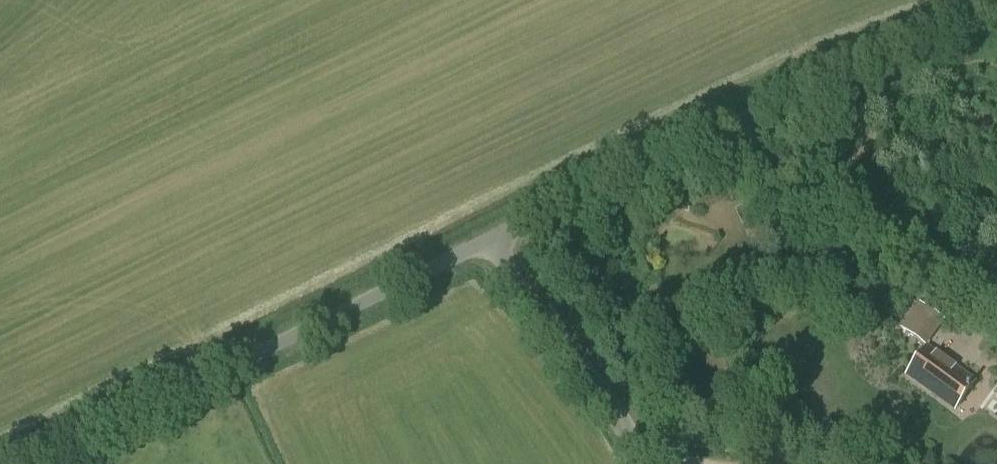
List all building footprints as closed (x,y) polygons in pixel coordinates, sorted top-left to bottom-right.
[(926,347),(944,321),(919,303),(901,329),(926,347)] [(954,412),(977,381),(928,345),(905,376),(954,412)]
